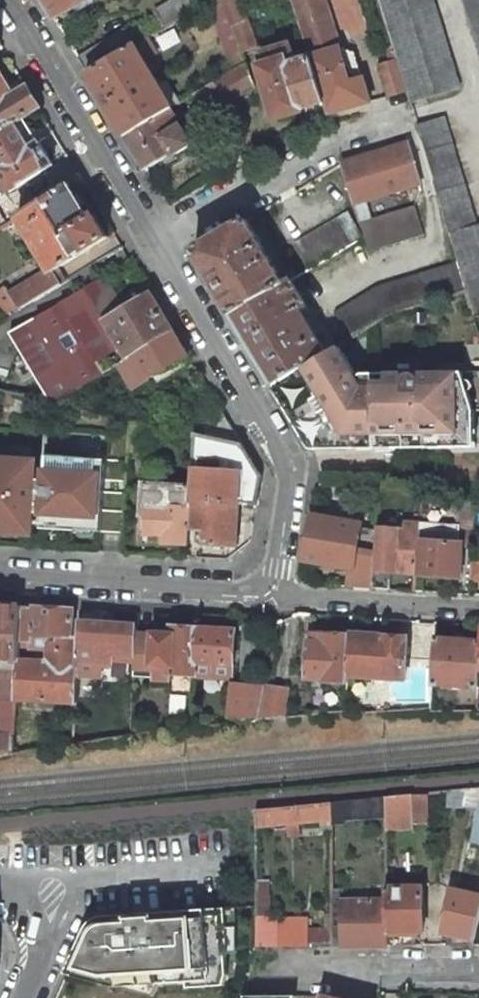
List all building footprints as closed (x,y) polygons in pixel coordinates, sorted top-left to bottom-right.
[(55,18),(84,0),(44,0),(55,18)] [(159,9),(169,25),(193,10),(190,0),(175,0),(159,9)] [(206,2),(233,70),(245,63),(242,53),(221,0),(210,0),(206,2)] [(242,53),(258,47),(240,0),(221,0),(242,53)] [(324,0),(292,0),(310,58),(339,49),(324,0)] [(398,61),(407,92),(411,103),(460,88),(433,0),(379,0),(398,61)] [(478,48),(478,0),(465,0),(478,48)] [(126,30),(79,58),(89,74),(135,45),(126,30)] [(157,52),(148,38),(135,45),(144,60),(157,52)] [(290,43),(260,53),(264,66),(262,67),(277,117),(323,103),(310,58),(296,62),(290,43)] [(135,45),(89,74),(126,136),(170,109),(173,107),(144,60),(135,45)] [(327,114),(370,102),(362,77),(361,77),(354,55),(347,52),(341,54),(339,49),(310,58),(323,103),(327,114)] [(407,92),(398,61),(379,66),(388,97),(407,92)] [(233,70),(215,81),(220,96),(224,106),(255,87),(246,62),(245,63),(233,70)] [(27,87),(14,95),(0,72),(0,131),(16,122),(24,116),(39,107),(27,87)] [(170,109),(126,136),(146,169),(173,152),(174,155),(192,144),(170,109)] [(39,141),(24,116),(16,122),(31,147),(39,141)] [(418,125),(459,262),(468,291),(476,318),(478,317),(478,224),(476,225),(444,118),(418,125)] [(53,165),(39,141),(31,147),(16,122),(0,131),(0,176),(9,191),(53,165)] [(340,162),(340,163),(352,205),(423,185),(411,142),(340,162)] [(71,185),(18,216),(50,269),(52,272),(58,268),(108,238),(95,216),(91,219),(71,185)] [(415,207),(360,220),(369,249),(423,236),(415,207)] [(348,212),(295,243),(310,269),(364,237),(348,212)] [(246,220),(195,250),(233,315),(285,284),(246,220)] [(377,287),(335,312),(352,338),(390,314),(468,291),(459,262),(377,287)] [(66,280),(58,268),(52,272),(50,269),(9,294),(20,309),(30,303),(66,280)] [(119,364),(129,359),(107,322),(126,310),(105,276),(38,317),(0,340),(0,390),(55,402),(119,364)] [(285,284),(233,315),(275,384),(326,353),(302,311),(308,308),(291,280),(285,284)] [(38,317),(30,303),(20,309),(9,294),(5,289),(0,292),(0,340),(38,317)] [(126,310),(107,322),(129,359),(174,331),(152,295),(126,310)] [(188,355),(174,331),(129,359),(119,364),(133,388),(188,355)] [(374,447),(373,373),(363,373),(357,377),(350,374),(354,371),(339,345),(326,353),(275,384),(296,420),(314,449),(317,444),(352,444),(355,447),(374,447)] [(425,442),(429,446),(473,446),(473,410),(478,410),(478,378),(463,378),(461,372),(373,373),(374,447),(395,447),(398,443),(425,442)] [(243,445),(219,406),(198,421),(206,433),(212,438),(243,445)] [(192,486),(189,527),(206,529),(205,544),(210,544),(235,546),(238,504),(256,506),(262,476),(243,445),(212,438),(195,434),(192,486)] [(0,457),(0,532),(33,534),(33,524),(42,524),(42,528),(103,532),(124,533),(128,458),(47,454),(46,476),(37,475),(37,460),(0,457)] [(189,527),(192,486),(144,484),(141,530),(147,530),(148,534),(165,534),(164,542),(188,544),(189,527)] [(477,500),(460,496),(457,531),(474,532),(477,500)] [(360,524),(315,516),(308,561),(352,568),(355,550),(360,524)] [(418,529),(378,526),(377,554),(375,579),(391,580),(391,572),(415,573),(417,540),(418,529)] [(457,531),(418,529),(417,540),(422,540),(420,574),(461,576),(464,544),(473,544),(474,532),(457,531)] [(377,554),(355,550),(352,568),(348,586),(374,588),(375,579),(377,554)] [(472,558),(471,580),(478,580),(478,559),(472,558)] [(18,661),(19,642),(21,606),(0,605),(0,660),(18,661)] [(74,609),(21,606),(19,642),(20,642),(40,643),(40,649),(45,649),(44,654),(49,654),(49,662),(19,661),(18,661),(16,699),(21,699),(69,702),(75,703),(78,661),(79,648),(72,636),(74,609)] [(107,611),(81,610),(79,648),(78,661),(112,662),(112,654),(135,655),(136,634),(137,626),(106,624),(107,611)] [(155,635),(136,634),(135,655),(135,663),(153,664),(153,679),(170,680),(171,674),(193,675),(194,673),(197,628),(173,627),(172,635),(155,635)] [(197,628),(194,673),(199,673),(233,675),(235,631),(197,628)] [(351,634),(314,632),(313,641),(309,640),(306,677),(325,679),(325,681),(347,682),(348,676),(351,634)] [(408,639),(351,634),(348,676),(405,680),(408,639)] [(436,638),(433,679),(433,684),(478,687),(478,684),(478,641),(436,638)] [(0,660),(0,758),(12,755),(14,725),(16,699),(18,661),(0,660)] [(288,690),(267,686),(267,690),(262,721),(283,718),(288,690)] [(262,721),(267,690),(231,689),(228,718),(262,721)] [(408,794),(385,796),(386,817),(386,829),(412,828),(408,794)] [(385,796),(332,802),(332,820),(332,824),(344,824),(344,819),(386,817),(385,796)] [(477,801),(469,844),(478,846),(478,801),(477,801)] [(332,802),(257,810),(256,827),(264,826),(319,821),(332,820),(332,802)] [(270,897),(269,867),(259,867),(257,867),(257,897),(260,897),(270,897)] [(395,888),(387,888),(387,901),(387,932),(392,932),(424,932),(423,887),(395,888)] [(452,889),(442,933),(474,939),(478,913),(478,895),(476,894),(452,889)] [(270,924),(271,898),(257,898),(257,901),(257,905),(258,927),(258,947),(268,947),(268,924),(270,924)] [(343,901),(332,901),(332,929),(332,946),(343,946),(343,901)] [(387,901),(343,901),(343,946),(345,946),(387,946),(387,932),(387,901)] [(161,984),(189,982),(189,976),(228,974),(227,953),(229,953),(226,909),(102,918),(91,927),(84,937),(66,977),(94,985),(114,977),(118,986),(136,981),(137,986),(161,984)] [(308,919),(279,919),(279,946),(332,946),(332,929),(328,929),(308,929),(308,919)]
